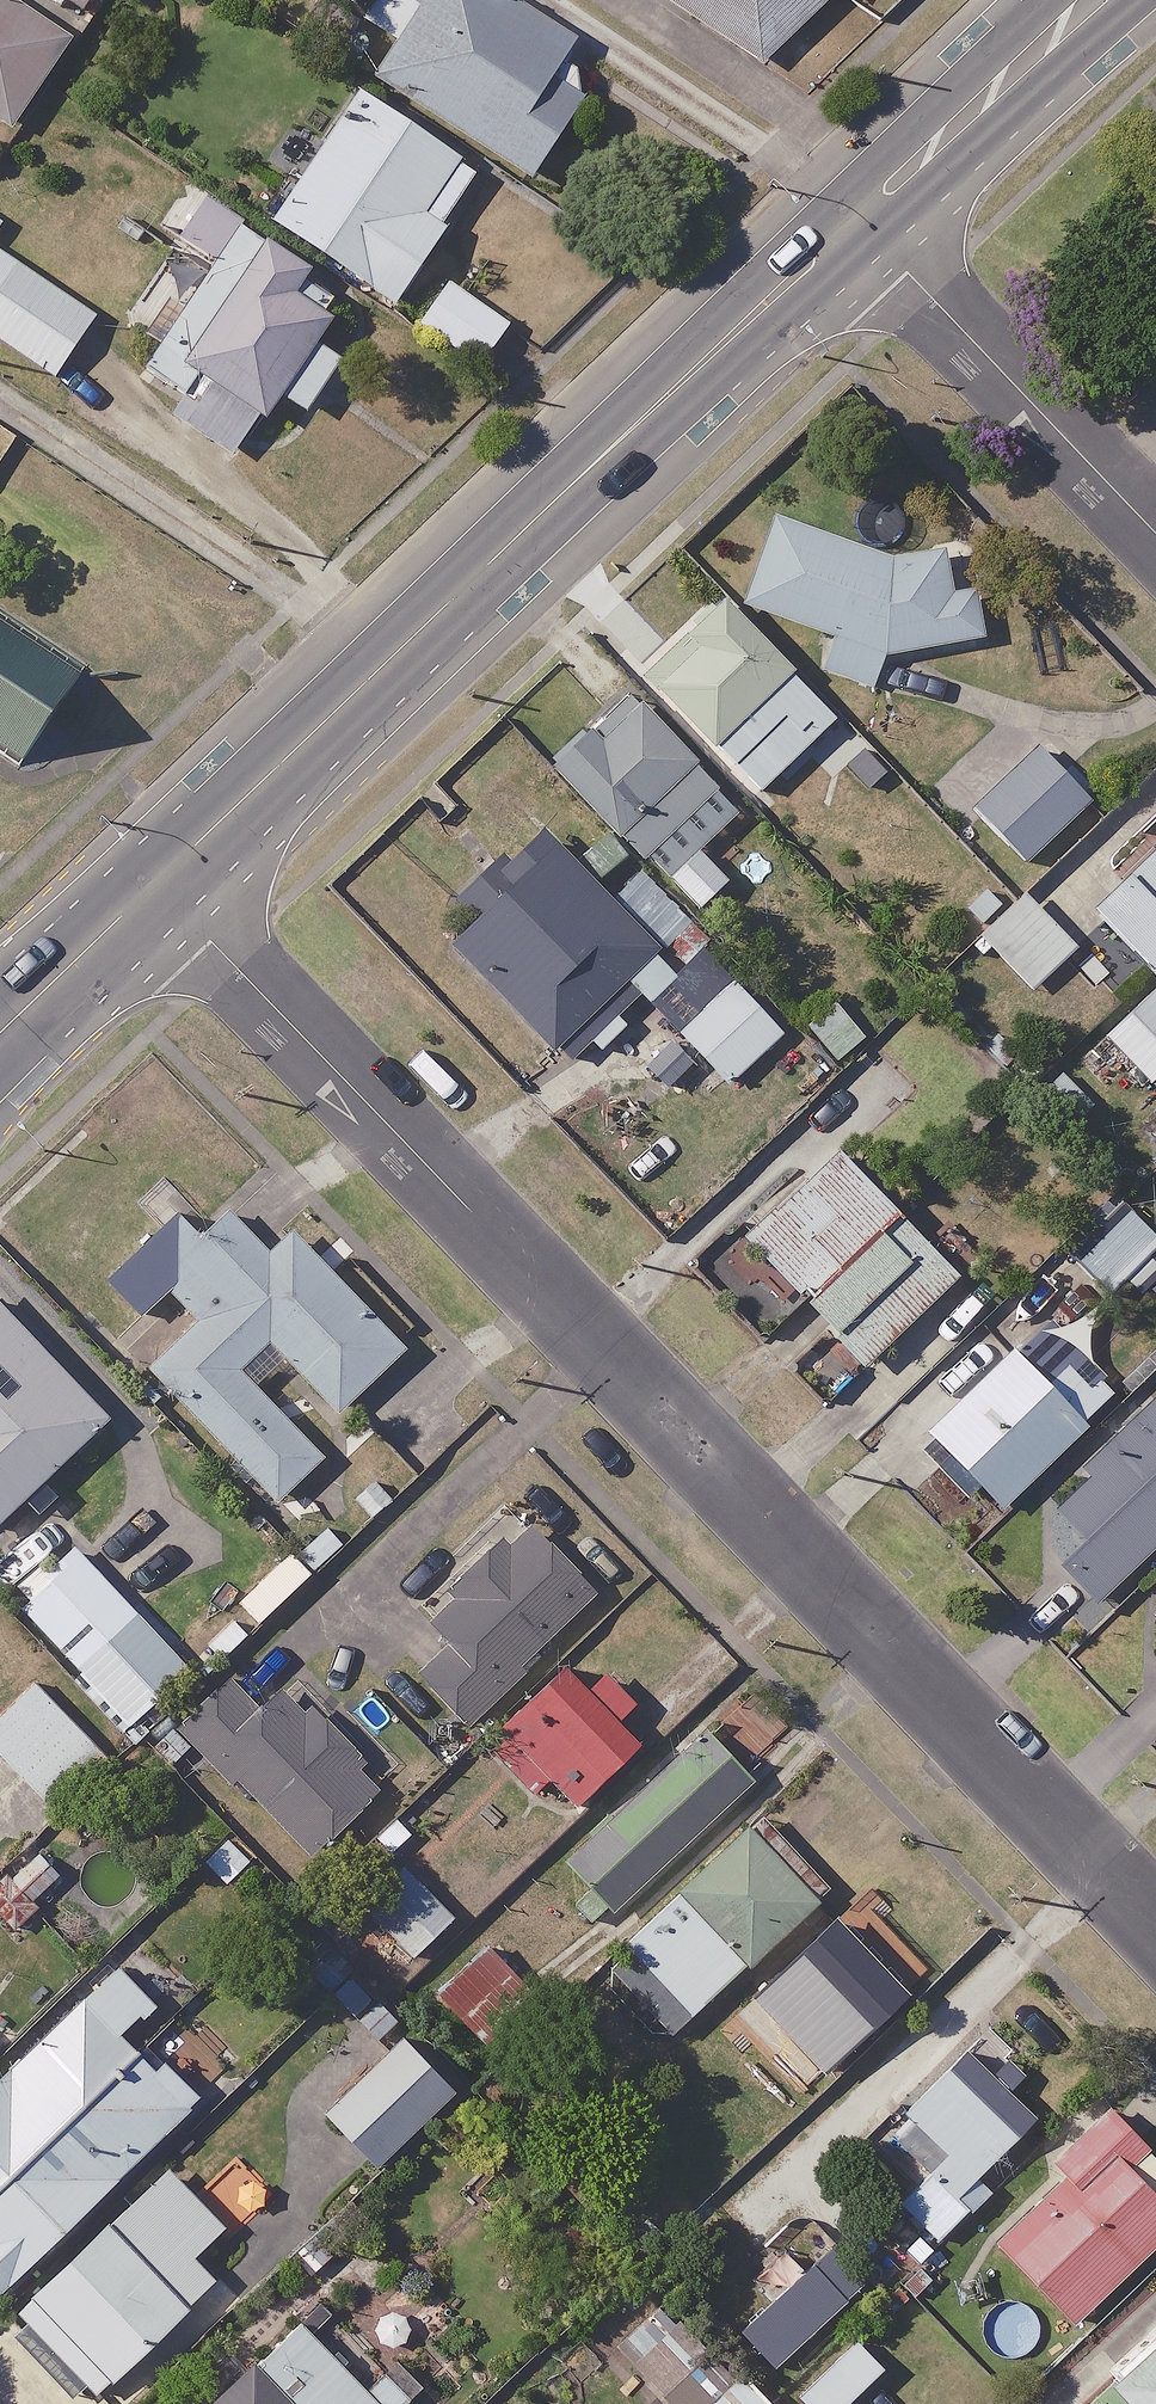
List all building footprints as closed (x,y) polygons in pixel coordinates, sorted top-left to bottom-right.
[(12,129),(73,36),(18,0),(0,0),(0,121),(12,129)] [(83,9),(89,0),(69,0),(83,9)] [(498,0),(418,0),(414,6),(406,0),(381,0),(365,25),(396,45),(375,79),(529,179),(579,102),(548,82),(571,47),(498,0)] [(760,69),(832,7),(837,0),(650,0),(760,69)] [(479,179),(358,97),(272,224),(393,305),(479,179)] [(306,272),(188,189),(163,226),(218,265),(144,371),(184,399),(172,417),(230,458),(275,394),(303,414),(338,365),(310,346),(329,320),(291,294),(306,272)] [(15,264),(0,287),(0,341),(55,378),(96,318),(15,264)] [(875,555),(771,521),(747,609),(826,640),(813,670),(868,688),(882,658),(1001,644),(1009,546),(898,557),(875,555)] [(11,567),(0,560),(0,585),(11,567)] [(835,719),(723,607),(651,679),(763,791),(835,719)] [(49,764),(106,676),(0,609),(0,733),(49,764)] [(713,791),(630,700),(552,771),(635,862),(681,820),(713,791)] [(1087,804),(1035,753),(977,811),(1029,862),(1087,804)] [(441,929),(571,1061),(593,1039),(605,1051),(633,1023),(613,1004),(660,957),(538,833),(441,929)] [(1088,910),(1155,979),(1155,843),(1088,910)] [(727,884),(698,851),(669,876),(698,910),(727,884)] [(1076,950),(1026,896),(982,937),(1032,991),(1076,950)] [(736,981),(682,1028),(703,1052),(674,1077),(700,1108),(783,1035),(736,981)] [(1075,1058),(1106,1090),(1133,1065),(1151,1084),(1155,1080),(1155,995),(1150,988),(1075,1058)] [(866,1035),(836,1002),(808,1029),(838,1061),(866,1035)] [(1096,1105),(1063,1070),(1036,1095),(1069,1130),(1096,1105)] [(208,1236),(104,1130),(9,1223),(120,1337),(173,1285),(204,1316),(153,1366),(282,1498),(327,1454),(258,1383),(288,1353),(344,1410),(411,1345),(296,1226),(272,1250),(234,1211),(208,1236)] [(963,1273),(841,1141),(745,1230),(868,1361),(963,1273)] [(1123,1197),(1071,1251),(1114,1291),(1155,1248),(1155,1228),(1123,1197)] [(0,1294),(0,1523),(114,1415),(0,1294)] [(1123,1393),(1047,1314),(930,1427),(955,1452),(943,1464),(971,1494),(984,1481),(1007,1505),(1123,1393)] [(584,1605),(515,1539),(439,1618),(459,1637),(423,1675),(472,1722),(584,1605)] [(143,1615),(81,1550),(25,1604),(86,1669),(143,1615)] [(386,1782),(250,1656),(163,1748),(177,1761),(196,1740),(319,1854),(386,1782)] [(598,1680),(575,1656),(488,1741),(537,1790),(554,1773),(581,1801),(644,1739),(622,1716),(639,1698),(610,1668),(598,1680)] [(39,1682),(0,1718),(0,1746),(56,1805),(108,1756),(39,1682)] [(759,1776),(711,1723),(568,1854),(616,1906),(759,1776)] [(833,1890),(772,1821),(612,1962),(672,2030),(833,1890)] [(45,1850),(0,1883),(0,1906),(14,1926),(70,1885),(45,1850)] [(459,1916),(404,1857),(361,1898),(416,1957),(459,1916)] [(902,2000),(838,1925),(764,1989),(828,2063),(902,2000)] [(117,1962),(0,2076),(0,2294),(202,2098),(135,2030),(160,2006),(117,1962)] [(463,2084),(410,2031),(331,2108),(383,2162),(463,2084)] [(887,2223),(916,2250),(936,2228),(946,2237),(991,2187),(980,2177),(1023,2129),(952,2065),(910,2111),(953,2150),(887,2223)] [(1119,2105),(1062,2159),(1074,2171),(1003,2239),(1079,2319),(1155,2245),(1155,2190),(1131,2164),(1154,2142),(1119,2105)] [(229,2225),(171,2164),(20,2306),(100,2391),(221,2278),(198,2254),(229,2225)] [(867,2282),(834,2245),(744,2326),(776,2363),(867,2282)] [(419,2388),(394,2361),(367,2387),(300,2316),(206,2403),(401,2403),(419,2388)] [(860,2337),(802,2391),(814,2403),(847,2403),(888,2367),(860,2337)] [(1118,2377),(1142,2403),(1155,2403),(1155,2343),(1118,2377)] [(749,2370),(720,2398),(668,2344),(639,2372),(670,2403),(782,2403),(749,2370)] [(1112,2390),(1096,2403),(1124,2403),(1112,2390)]
